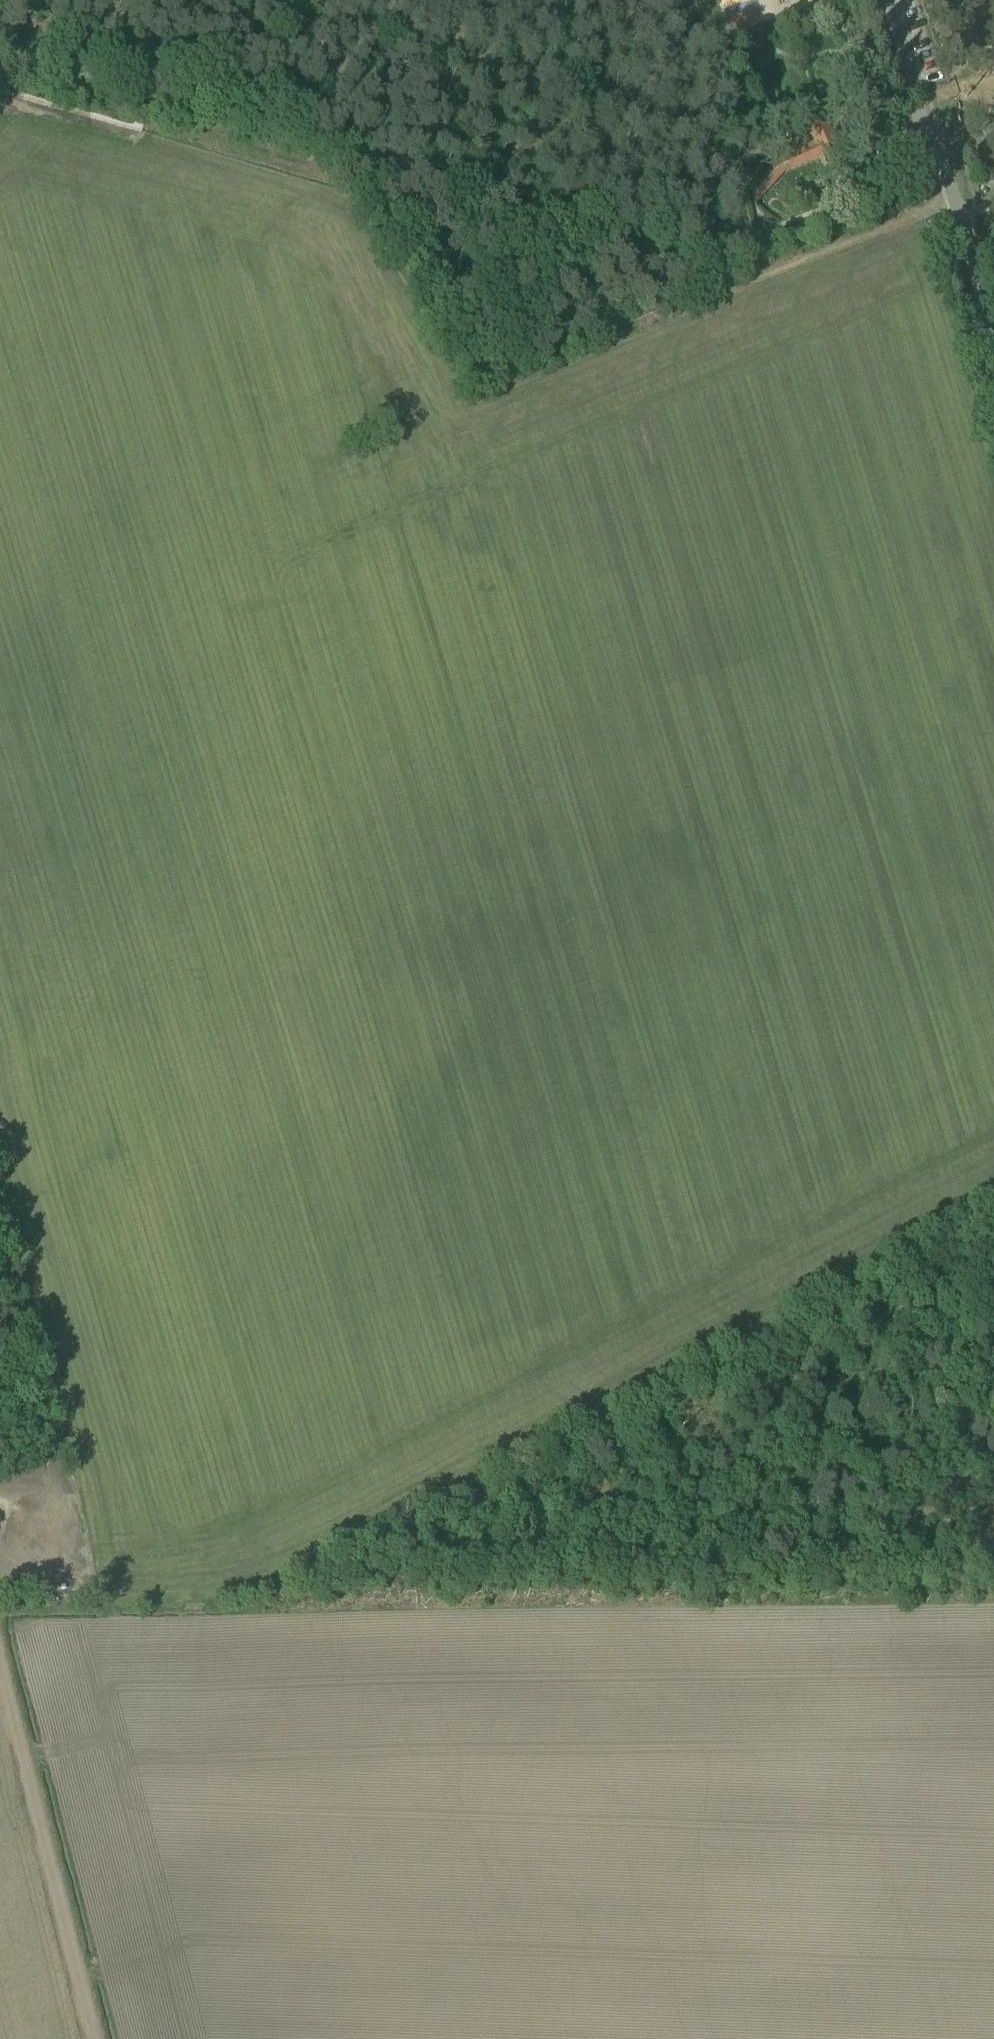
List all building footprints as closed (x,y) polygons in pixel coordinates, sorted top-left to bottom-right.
[(757,0),(721,0),(729,26),(762,16),(757,0)] [(842,159),(826,122),(807,130),(823,167),(842,159)] [(982,162),(985,186),(993,185),(993,161),(982,162)]
